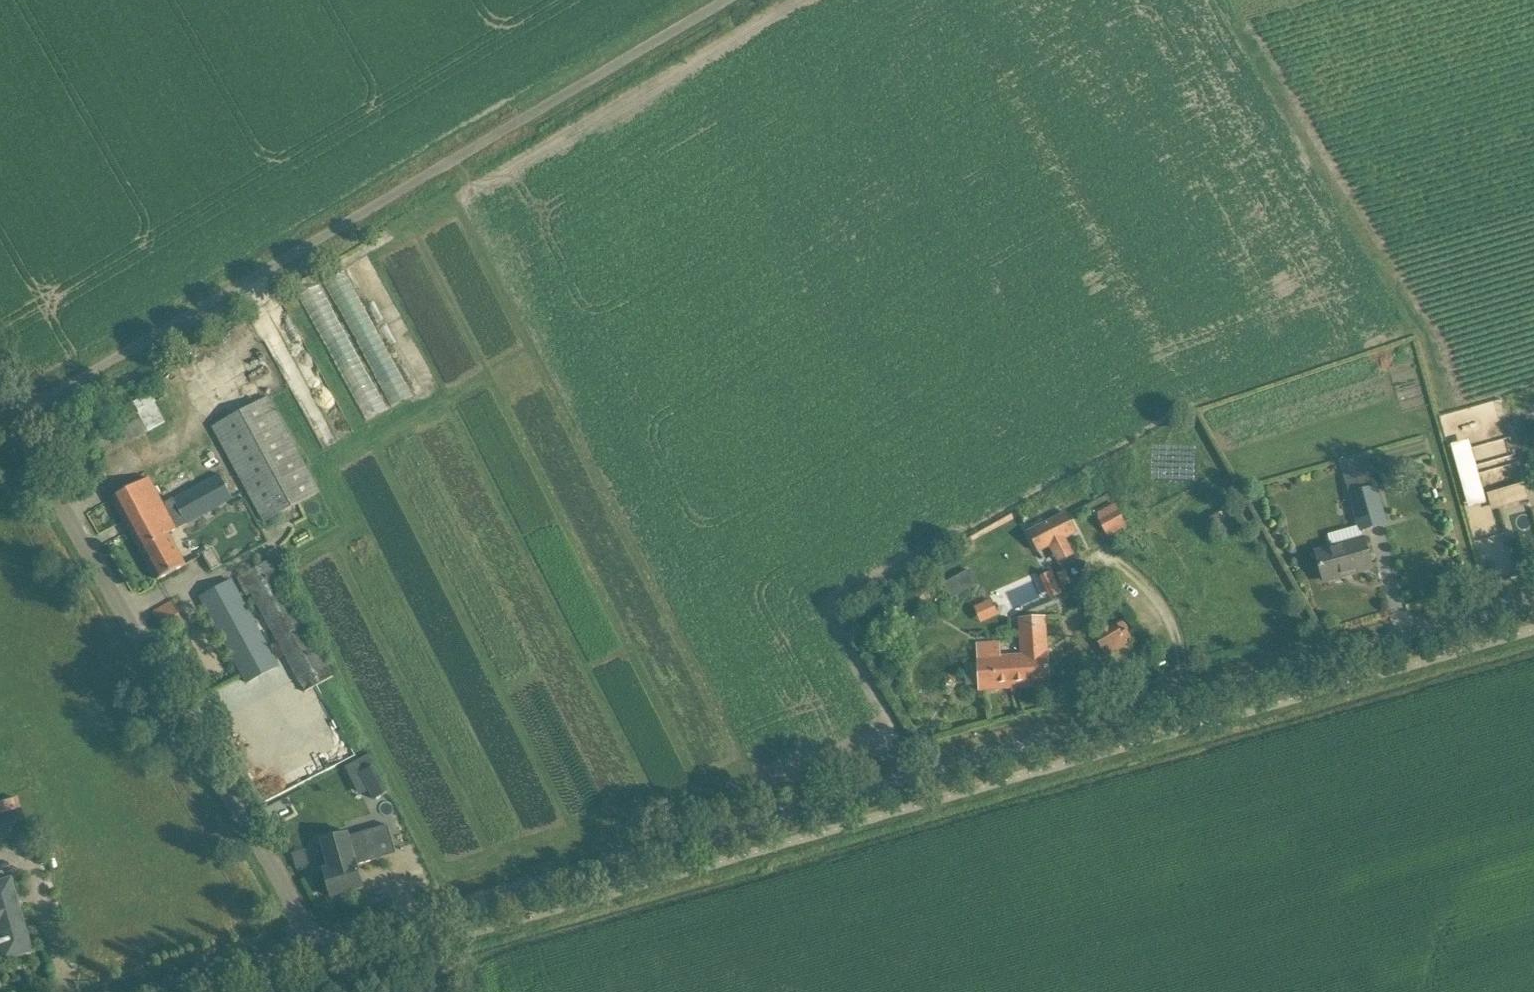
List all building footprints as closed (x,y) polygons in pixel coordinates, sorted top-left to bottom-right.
[(409,397),(350,271),(331,281),(389,406),(409,397)] [(305,290),(361,421),(382,412),(326,281),(305,290)] [(94,461),(148,431),(166,421),(151,393),(133,403),(79,433),(94,461)] [(264,522),(319,493),(268,397),(213,426),(264,522)] [(1361,530),(1386,523),(1380,504),(1366,454),(1341,461),(1361,530)] [(1412,458),(1402,461),(1406,474),(1416,470),(1412,458)] [(169,533),(234,498),(220,474),(164,504),(150,479),(114,498),(158,580),(186,565),(169,533)] [(1533,548),(1533,515),(1529,495),(1502,502),(1504,512),(1474,519),(1485,567),(1515,560),(1513,553),(1533,548)] [(1074,556),(1066,539),(1078,533),(1072,522),(1091,512),(1083,496),(1063,506),(1066,511),(1028,532),(1039,554),(1051,548),(1059,563),(1074,556)] [(1127,527),(1118,510),(1114,504),(1099,512),(1100,520),(1109,537),(1127,527)] [(1325,582),(1372,568),(1364,539),(1317,552),(1325,582)] [(306,692),(334,676),(271,560),(242,575),(306,692)] [(249,681),(278,666),(267,645),(232,581),(203,596),(238,661),(249,681)] [(919,600),(930,592),(923,583),(913,590),(919,600)] [(165,630),(183,620),(173,602),(155,612),(165,630)] [(1047,653),(1044,617),(1019,619),(1022,655),(1000,656),(1000,643),(977,645),(980,691),(1050,686),(1049,666),(1047,653)] [(1108,626),(1102,630),(1103,631),(1095,636),(1107,656),(1134,640),(1123,621),(1109,629),(1108,626)] [(390,794),(370,756),(348,767),(362,795),(371,790),(377,801),(390,794)] [(27,831),(21,810),(0,815),(0,838),(27,831)] [(348,831),(322,839),(322,840),(327,839),(335,867),(324,870),(331,896),(365,887),(358,865),(396,854),(388,826),(350,837),(349,836),(348,831)] [(10,878),(0,881),(0,929),(3,940),(0,941),(0,944),(4,959),(31,951),(10,878)] [(445,990),(456,987),(453,976),(442,979),(445,990)]
